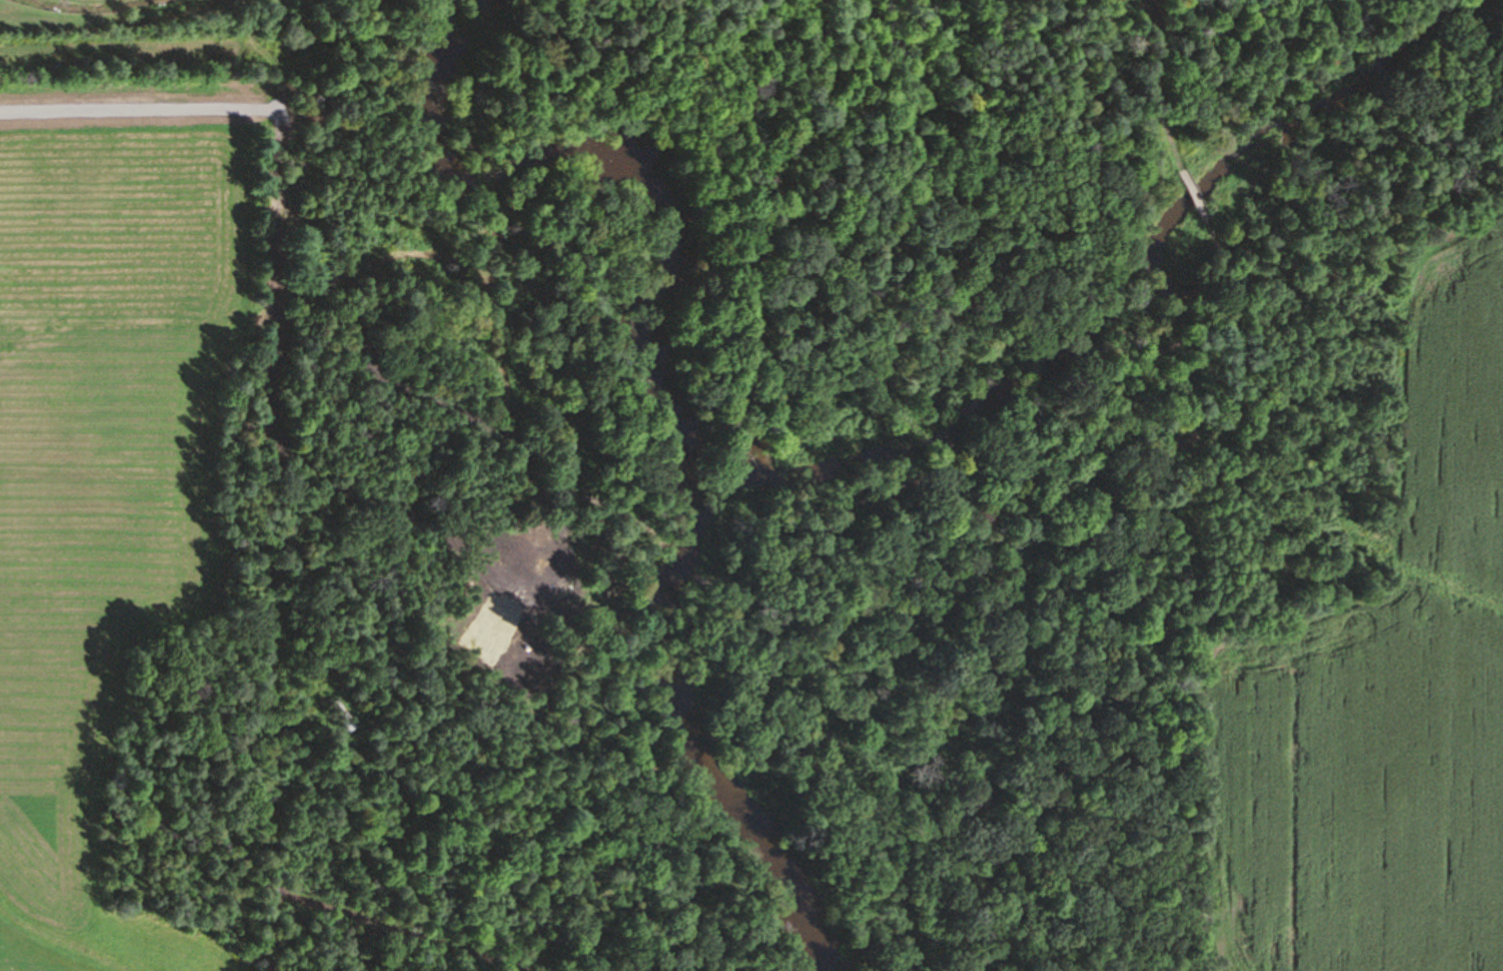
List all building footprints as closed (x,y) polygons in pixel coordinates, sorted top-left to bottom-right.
[(359,727),(339,699),(331,704),(351,732),(359,727)]
